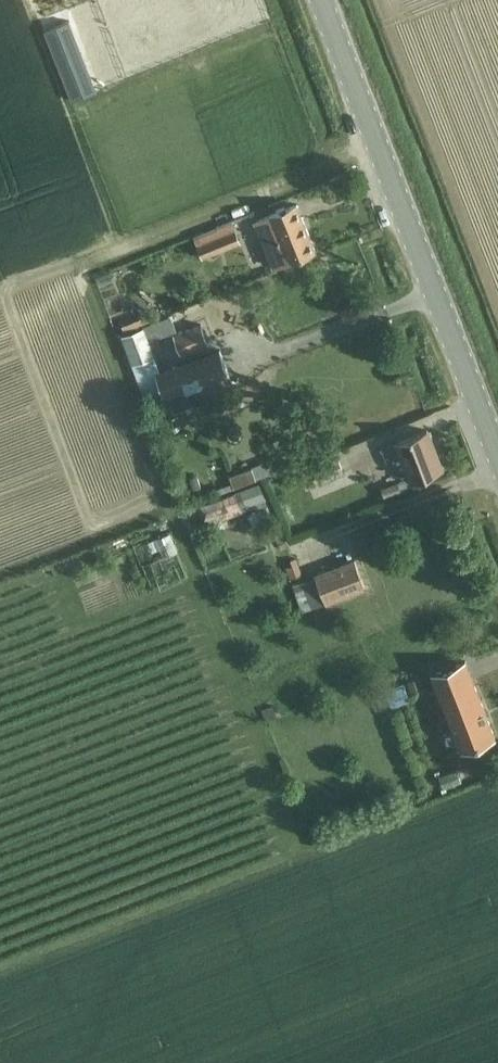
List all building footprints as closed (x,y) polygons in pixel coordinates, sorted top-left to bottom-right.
[(297,204),(256,221),(275,267),(315,250),(297,204)] [(198,244),(203,256),(239,242),(235,229),(198,244)] [(200,325),(173,335),(180,354),(207,344),(200,325)] [(147,400),(164,394),(166,399),(169,397),(174,412),(195,404),(189,390),(229,375),(220,350),(160,373),(145,332),(125,340),(147,400)] [(427,429),(396,441),(411,480),(443,468),(427,429)] [(339,455),(307,467),(313,483),(345,471),(339,455)] [(251,465),(230,473),(235,486),(272,471),(267,458),(251,465)] [(397,480),(381,486),(384,494),(400,488),(397,480)] [(257,482),(235,490),(241,506),(263,497),(257,482)] [(152,546),(174,537),(168,523),(146,531),(152,546)] [(312,575),(312,576),(293,584),(302,609),(365,586),(355,559),(312,575)] [(462,749),(495,736),(466,660),(432,673),(462,749)] [(420,677),(408,682),(411,692),(424,687),(420,677)] [(403,684),(386,690),(391,706),(409,700),(403,684)]
